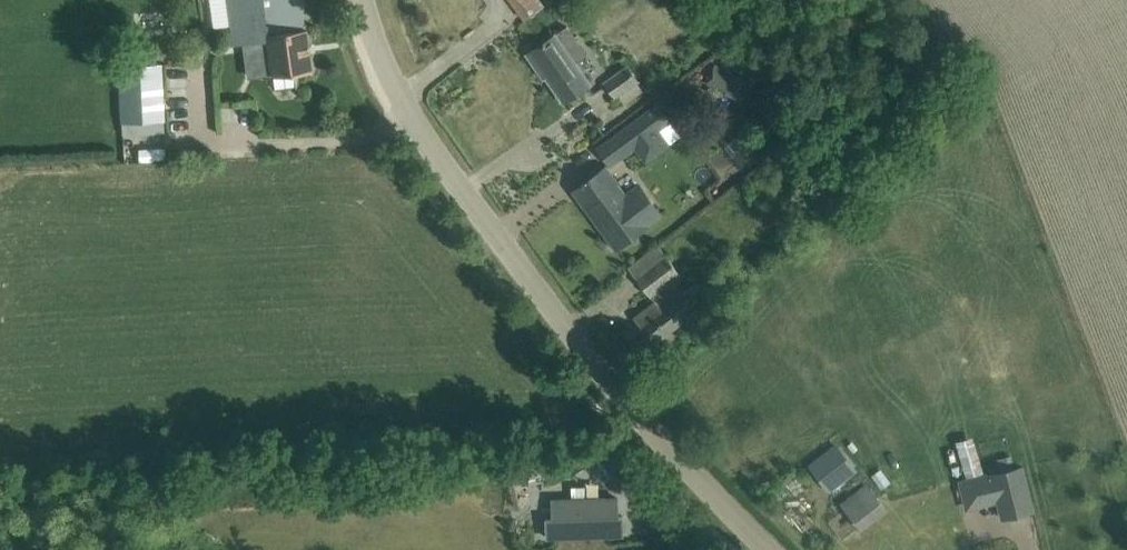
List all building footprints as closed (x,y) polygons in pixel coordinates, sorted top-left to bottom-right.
[(297,73),(313,71),(307,28),(305,29),(301,0),(228,0),(231,25),(234,45),(239,44),(268,40),(270,59),(273,76),(274,76),(276,89),(299,86),(297,73)] [(525,19),(545,4),(542,0),(510,0),(525,19)] [(567,27),(530,52),(565,101),(589,85),(575,65),(587,56),(567,27)] [(749,61),(743,53),(745,51),(738,43),(724,54),(730,62),(731,62),(736,70),(749,61)] [(164,64),(119,66),(121,122),(166,120),(164,64)] [(627,65),(605,81),(617,97),(618,97),(639,81),(627,65)] [(713,66),(704,84),(716,90),(717,88),(729,93),(728,95),(739,100),(748,82),(714,65),(713,66)] [(624,129),(616,136),(598,149),(610,165),(632,148),(644,163),(669,143),(657,127),(667,120),(656,106),(624,129)] [(794,145),(802,154),(813,144),(805,135),(794,145)] [(582,185),(574,191),(617,248),(665,211),(643,182),(625,196),(604,168),(585,183),(583,181),(581,183),(582,185)] [(626,334),(641,354),(699,309),(699,308),(709,300),(696,284),(686,291),(685,289),(668,302),(660,292),(681,276),(657,245),(629,267),(655,301),(634,318),(639,324),(626,334)] [(836,442),(812,460),(832,486),(856,468),(836,442)] [(984,476),(963,481),(969,506),(1000,499),(1001,503),(1005,520),(1034,514),(1035,513),(1024,467),(1014,469),(999,473),(984,476)] [(509,468),(508,482),(526,484),(528,470),(509,468)] [(859,531),(887,509),(867,483),(839,505),(859,531)] [(624,533),(621,533),(621,525),(621,517),(623,517),(623,516),(619,516),(618,498),(551,501),(552,518),(557,518),(557,536),(624,534),(624,533)] [(830,513),(845,533),(854,527),(839,507),(830,513)]
